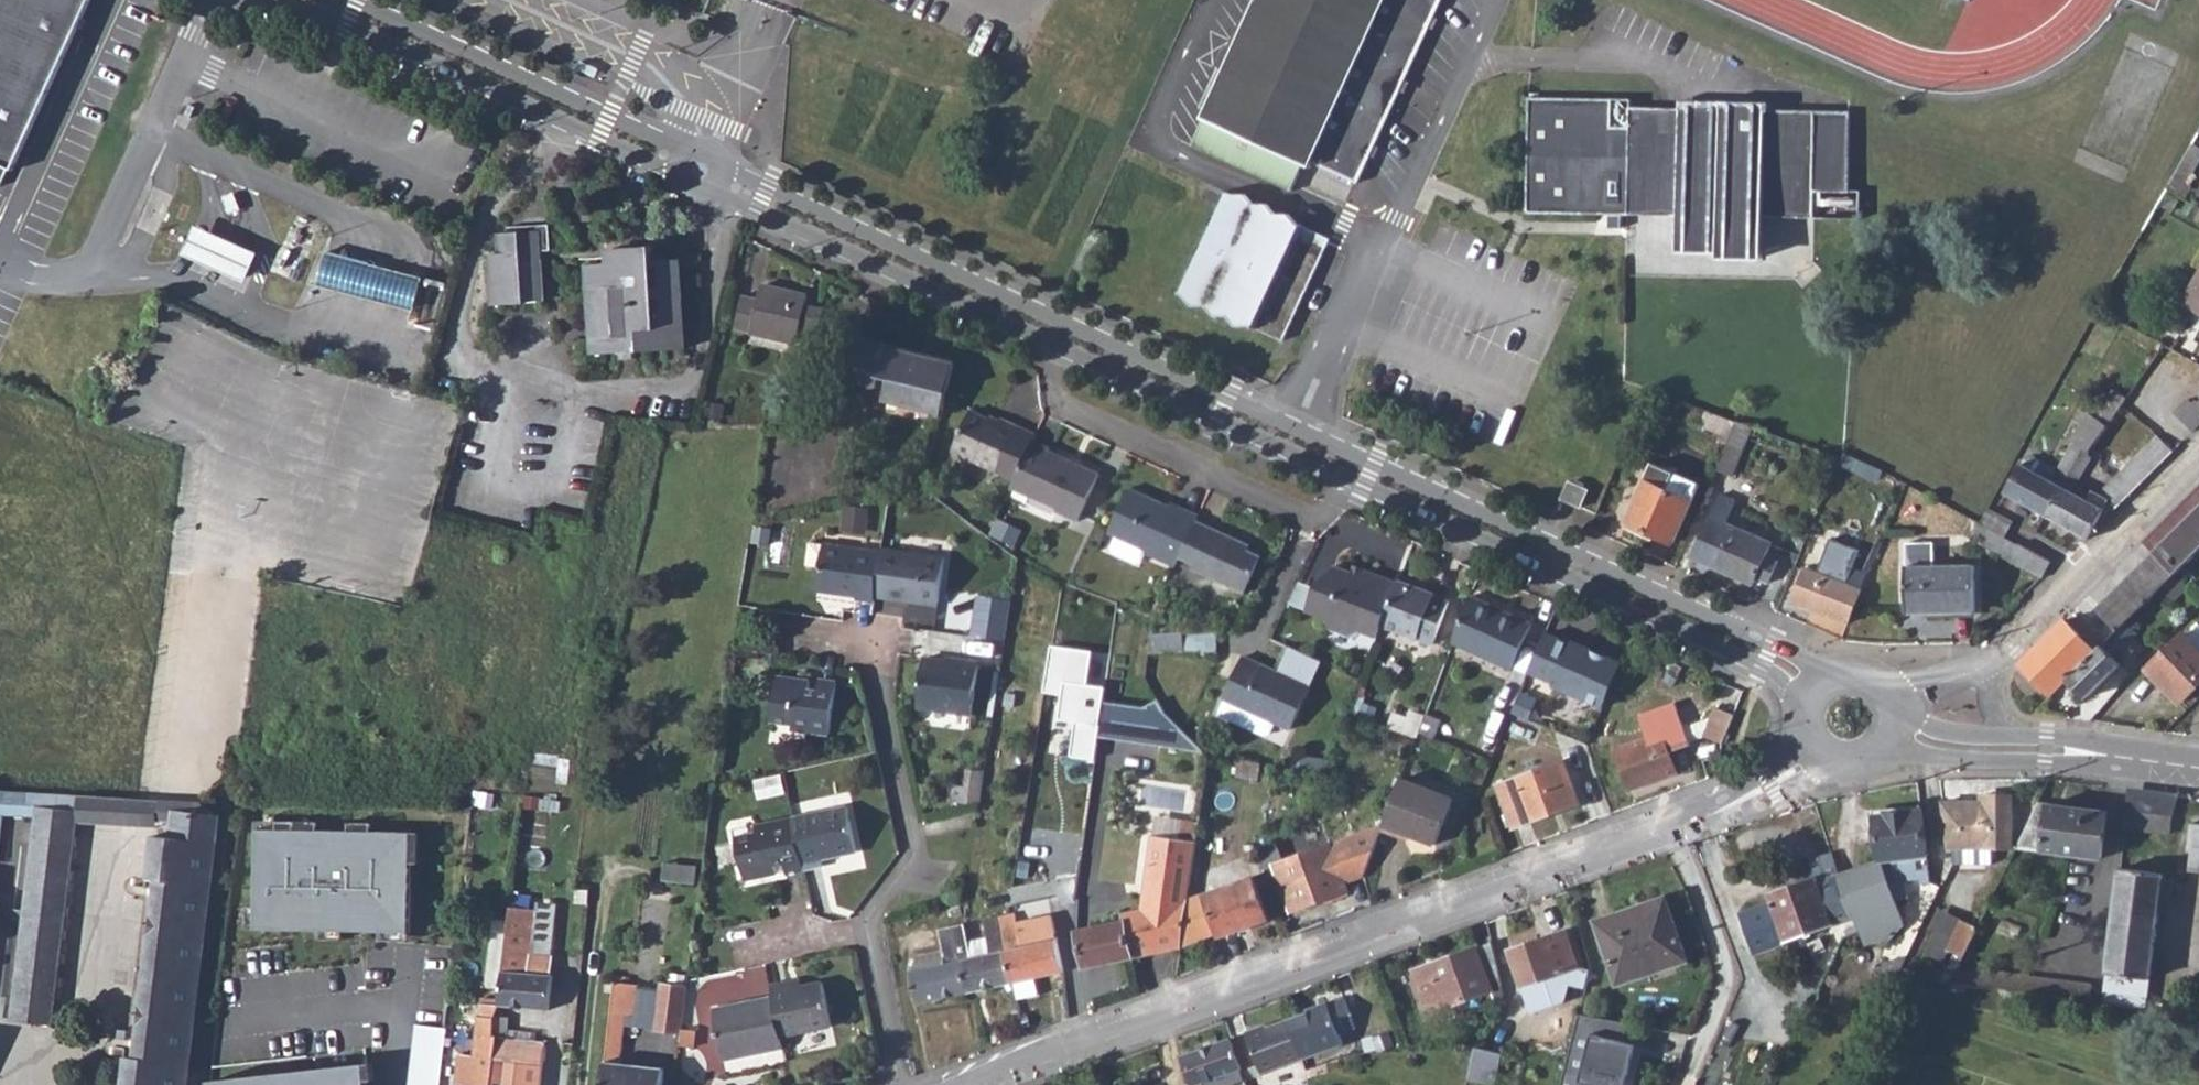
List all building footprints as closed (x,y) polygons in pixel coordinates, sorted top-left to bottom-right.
[(1,184),(9,167),(13,169),(90,0),(0,0),(0,184),(1,184)] [(1219,156),(1290,189),(1301,163),(1307,165),(1310,160),(1355,182),(1440,0),(1256,0),(1189,142),(1219,156)] [(585,62),(581,68),(599,76),(602,70),(585,62)] [(1630,96),(1529,95),(1528,149),(1524,210),(1630,214),(1629,249),(1720,257),(1720,263),(1763,263),(1764,224),(1860,224),(1860,188),(1849,188),(1849,110),(1769,109),(1768,98),(1679,96),(1678,105),(1630,104),(1630,96)] [(2178,167),(2191,175),(2198,161),(2198,147),(2193,142),(2178,167)] [(2178,167),(2168,186),(2185,197),(2190,187),(2194,177),(2191,175),(2178,167)] [(1209,218),(1177,289),(1185,292),(1192,302),(1193,304),(1207,302),(1216,315),(1230,313),(1238,324),(1250,323),(1282,338),(1329,237),(1297,223),(1289,212),(1276,214),(1267,202),(1254,203),(1246,191),(1232,194),(1223,189),(1209,218)] [(239,192),(229,196),(235,211),(245,207),(239,192)] [(549,224),(511,227),(512,233),(540,231),(541,250),(549,250),(552,249),(549,224)] [(540,231),(512,233),(497,234),(499,254),(492,254),(496,307),(527,305),(527,301),(545,300),(541,250),(540,231)] [(220,238),(207,232),(194,261),(220,273),(255,289),(268,260),(251,252),(220,238)] [(614,263),(593,265),(598,354),(683,347),(678,259),(655,260),(654,245),(613,248),(614,263)] [(363,292),(377,296),(387,261),(374,257),(364,255),(353,289),(363,292)] [(387,261),(377,296),(390,299),(400,264),(387,261)] [(400,264),(390,299),(403,303),(416,306),(426,272),(412,268),(400,264)] [(2182,302),(2198,311),(2198,273),(2182,302)] [(803,327),(819,331),(825,308),(809,304),(810,296),(764,285),(761,296),(745,292),(737,327),(799,341),(803,327)] [(883,401),(942,416),(956,360),(858,336),(848,380),(874,386),(876,376),(889,379),(883,401)] [(2076,444),(2073,449),(2079,453),(2083,447),(2089,451),(2125,401),(2112,392),(2095,416),(2089,412),(2070,440),(2076,444)] [(970,408),(952,448),(998,468),(1017,477),(1034,438),(1037,433),(1017,425),(1001,417),(999,421),(970,408)] [(1737,419),(1706,408),(1703,416),(1708,418),(1705,426),(1730,436),(1737,419)] [(1730,436),(1717,468),(1731,475),(1752,425),(1737,419),(1730,436)] [(2099,492),(2114,507),(2172,450),(2156,435),(2099,492)] [(1017,477),(1013,485),(1058,505),(1057,509),(1078,519),(1100,472),(1049,448),(1050,445),(1034,438),(1017,477)] [(2069,448),(2059,464),(2080,475),(2090,458),(2085,456),(2089,451),(2083,447),(2079,453),(2073,449),(2069,448)] [(2029,453),(2023,464),(2050,479),(2057,467),(2029,453)] [(2050,479),(2023,464),(2019,462),(2003,493),(2044,515),(2061,485),(2071,490),(2080,475),(2059,464),(2057,467),(2050,479)] [(1645,479),(1626,521),(1673,542),(1691,500),(1645,479)] [(1568,481),(1561,499),(1581,506),(1587,488),(1568,481)] [(2061,485),(2044,515),(2084,536),(2087,537),(2092,528),(2103,507),(2071,490),(2061,485)] [(1148,551),(1177,564),(1181,555),(1198,517),(1200,512),(1183,504),(1180,508),(1132,487),(1112,532),(1119,535),(1114,547),(1116,552),(1139,562),(1145,560),(1148,551)] [(2143,543),(2154,555),(2173,575),(2198,550),(2198,488),(2143,543)] [(1720,493),(1695,549),(1717,558),(1715,565),(1753,583),(1757,574),(1768,579),(1776,559),(1765,554),(1771,540),(1724,521),(1734,500),(1720,493)] [(1987,508),(1979,523),(2003,536),(2011,522),(1987,508)] [(579,521),(587,523),(588,515),(580,514),(579,521)] [(1198,517),(1181,555),(1196,562),(1194,566),(1248,590),(1264,553),(1251,547),(1243,543),(1245,538),(1198,517)] [(1968,517),(1960,534),(2007,559),(2015,543),(2003,536),(1979,523),(1968,517)] [(1245,538),(1243,543),(1251,547),(1253,542),(1245,538)] [(1930,540),(1904,541),(1906,572),(1906,611),(1973,610),(1972,564),(1932,565),(1930,540)] [(873,603),(874,598),(881,552),(810,543),(808,565),(821,566),(817,590),(855,596),(855,600),(873,603)] [(2015,543),(2007,559),(2041,576),(2049,561),(2025,548),(2015,543)] [(874,598),(906,603),(907,595),(936,599),(943,558),(881,549),(881,552),(874,598)] [(1695,549),(1692,556),(1715,565),(1717,558),(1695,549)] [(1811,555),(1808,568),(1861,588),(1864,580),(1867,577),(1811,555)] [(2065,621),(2022,664),(2051,694),(2068,678),(2129,619),(2158,590),(2173,575),(2154,555),(2151,557),(2140,568),(2146,574),(2102,618),(2109,625),(2099,633),(2094,628),(2082,638),(2065,621)] [(1353,574),(1354,568),(1336,561),(1321,574),(1310,606),(1327,612),(1333,623),(1352,631),(1363,626),(1380,632),(1384,621),(1400,581),(1364,566),(1359,577),(1353,574)] [(1356,561),(1354,568),(1353,574),(1359,577),(1364,566),(1364,564),(1356,561)] [(1861,588),(1808,568),(1804,566),(1791,600),(1848,621),(1861,588)] [(2173,575),(2158,590),(2171,603),(2186,588),(2173,575)] [(1400,581),(1384,621),(1432,643),(1450,602),(1435,595),(1436,592),(1401,577),(1400,581)] [(1292,602),(1306,607),(1315,584),(1301,579),(1292,602)] [(1470,591),(1452,640),(1512,666),(1531,619),(1470,591)] [(906,603),(935,607),(936,599),(907,595),(906,603)] [(1000,601),(977,598),(974,614),(998,617),(1000,601)] [(998,617),(974,614),(971,639),(1003,643),(1010,602),(1000,601),(998,617)] [(2129,619),(2068,678),(2088,698),(2121,666),(2109,653),(2119,643),(2124,647),(2136,635),(2131,630),(2136,626),(2129,619)] [(1150,631),(1150,652),(1185,648),(1184,629),(1150,631)] [(1571,643),(1546,632),(1529,670),(1554,681),(1553,684),(1602,706),(1620,663),(1606,656),(1596,660),(1594,654),(1572,640),(1571,643)] [(2147,671),(2181,703),(2198,685),(2198,648),(2185,633),(2147,671)] [(1097,652),(1053,644),(1044,691),(1064,695),(1060,719),(1078,722),(1072,754),(1095,758),(1099,736),(1105,703),(1108,686),(1092,683),(1097,652)] [(1244,652),(1225,695),(1227,695),(1221,707),(1223,712),(1266,732),(1272,730),(1277,718),(1293,725),(1311,682),(1244,652)] [(919,709),(973,717),(980,667),(925,660),(919,709)] [(1671,661),(1668,671),(1677,675),(1681,666),(1671,661)] [(772,724),(792,726),(791,731),(829,735),(836,684),(819,682),(817,693),(810,692),(810,683),(779,679),(772,724)] [(1149,707),(1105,703),(1099,736),(1206,752),(1171,713),(1159,700),(1149,707)] [(1662,730),(1617,746),(1631,786),(1677,769),(1670,748),(1691,740),(1690,739),(1705,733),(1723,740),(1735,712),(1716,704),(1712,715),(1685,725),(1684,723),(1668,729),(1662,730)] [(1394,712),(1390,724),(1414,733),(1416,730),(1419,721),(1394,712)] [(1563,759),(1497,783),(1512,826),(1579,801),(1563,759)] [(1403,773),(1385,820),(1435,839),(1451,792),(1403,773)] [(2132,789),(2129,809),(2172,814),(2179,796),(2132,789)] [(39,817),(40,808),(41,793),(0,790),(0,814),(5,815),(39,817)] [(787,804),(798,857),(798,858),(817,854),(816,847),(853,839),(843,791),(787,804)] [(40,808),(78,811),(80,811),(81,795),(41,793),(40,808)] [(80,811),(79,823),(157,826),(158,819),(159,799),(132,798),(81,795),(80,811)] [(1991,802),(1983,802),(1943,802),(1949,846),(1955,846),(1993,846),(2012,846),(2013,796),(1991,796),(1991,802)] [(159,799),(158,819),(174,821),(145,1058),(127,1055),(123,1084),(187,1084),(218,821),(199,802),(159,799)] [(2039,803),(2018,847),(2101,858),(2108,811),(2039,803)] [(787,804),(750,812),(751,818),(730,822),(739,866),(771,859),(770,851),(778,850),(780,861),(798,857),(787,804)] [(39,817),(15,1018),(55,1022),(78,811),(40,808),(39,817)] [(1875,815),(1885,860),(1928,854),(1922,808),(1875,815)] [(2129,809),(2126,829),(2169,834),(2172,814),(2129,809)] [(1326,898),(1324,894),(1349,884),(1347,880),(1366,872),(1384,821),(1276,864),(1293,910),(1326,898)] [(2191,850),(2195,851),(2193,870),(2198,870),(2198,822),(2194,822),(2191,850)] [(411,835),(255,830),(252,929),(408,933),(411,835)] [(127,1055),(145,1058),(172,835),(153,832),(148,876),(132,875),(128,879),(126,885),(130,890),(146,893),(129,1040),(114,1038),(109,1042),(108,1044),(108,1049),(112,1053),(127,1055)] [(1142,912),(1123,916),(1123,922),(1078,933),(1085,969),(1181,949),(1182,946),(1189,899),(1197,842),(1153,837),(1142,912)] [(1993,846),(1955,846),(1955,863),(1993,863),(1993,846)] [(1816,878),(1770,893),(1773,902),(1787,943),(1833,927),(1832,925),(1818,883),(1839,875),(1832,854),(1810,861),(1816,878)] [(1928,854),(1885,860),(1892,881),(1904,879),(1920,876),(1931,875),(1928,854)] [(1906,924),(1899,902),(1892,881),(1885,860),(1839,875),(1854,918),(1859,933),(1864,947),(1889,941),(1906,924)] [(2116,896),(2104,990),(2145,996),(2156,913),(2161,878),(2162,873),(2120,868),(2116,896)] [(1254,874),(1189,899),(1182,946),(1217,932),(1219,936),(1270,918),(1254,874)] [(1839,875),(1818,883),(1832,925),(1838,923),(1854,918),(1839,875)] [(1931,875),(1920,876),(1921,883),(1932,882),(1931,875)] [(2170,880),(2161,878),(2156,913),(2166,914),(2170,880)] [(1904,879),(1892,881),(1899,902),(1910,899),(1904,879)] [(1349,884),(1324,894),(1326,898),(1327,901),(1352,891),(1349,884)] [(1669,898),(1659,901),(1669,931),(1678,928),(1669,898)] [(1659,901),(1598,920),(1618,983),(1690,960),(1678,928),(1669,931),(1659,901)] [(1787,943),(1773,902),(1742,913),(1755,954),(1787,943)] [(500,1005),(549,1010),(553,976),(550,975),(552,958),(532,956),(536,911),(520,909),(520,903),(512,903),(500,1005)] [(1932,941),(1964,957),(1979,928),(1947,912),(1932,941)] [(1008,917),(1011,927),(1000,929),(1013,985),(1063,974),(1057,941),(1049,943),(1024,949),(1015,915),(1008,917)] [(962,961),(968,994),(1013,985),(1000,929),(1011,927),(1008,917),(985,922),(992,955),(973,959),(962,961)] [(1854,918),(1838,923),(1844,938),(1859,933),(1854,918)] [(911,972),(917,1005),(968,994),(962,961),(973,959),(966,927),(939,933),(943,950),(946,964),(911,972)] [(1045,927),(1020,933),(1024,949),(1049,943),(1045,927)] [(1568,930),(1512,948),(1533,1012),(1553,1005),(1544,978),(1580,967),(1568,930)] [(1504,987),(1494,942),(1413,971),(1428,1014),(1504,987)] [(911,972),(946,964),(943,950),(917,955),(911,972)] [(1958,970),(1952,982),(1972,984),(1975,977),(1958,970)] [(1975,977),(1972,984),(2087,998),(2089,983),(1979,971),(1975,977)] [(635,1065),(620,1063),(627,1014),(636,1016),(638,985),(615,983),(603,1084),(632,1084),(635,1065)] [(682,1033),(688,987),(661,983),(655,1029),(682,1033)] [(786,987),(788,995),(800,992),(799,985),(786,987)] [(768,991),(770,1002),(778,1040),(827,1029),(819,991),(817,989),(800,992),(788,995),(786,987),(768,991)] [(1309,1013),(1290,1020),(1304,1060),(1344,1045),(1340,1035),(1357,1029),(1346,1000),(1330,1005),(1329,1002),(1307,1010),(1309,1013)] [(770,1002),(711,1015),(722,1065),(780,1053),(778,1040),(770,1002)] [(1562,1084),(1611,1084),(1615,1071),(1629,1074),(1637,1046),(1626,1043),(1630,1023),(1581,1014),(1562,1084)] [(1249,1034),(1233,1040),(1246,1077),(1250,1076),(1248,1067),(1259,1064),(1262,1075),(1304,1060),(1290,1020),(1270,1027),(1269,1024),(1249,1031),(1249,1034)] [(444,1044),(445,1036),(446,1028),(414,1024),(409,1084),(439,1084),(444,1044)] [(680,1049),(693,1050),(695,1034),(682,1033),(680,1049)] [(496,1036),(482,1035),(479,1058),(462,1056),(459,1084),(490,1084),(496,1036)] [(445,1036),(444,1044),(452,1045),(452,1037),(445,1036)] [(518,1061),(543,1064),(546,1042),(496,1036),(490,1084),(515,1084),(518,1061)] [(1233,1037),(1184,1055),(1194,1084),(1199,1084),(1205,1083),(1206,1084),(1234,1084),(1247,1080),(1246,1077),(1233,1040),(1233,1037)] [(1469,1079),(1495,1084),(1502,1054),(1476,1048),(1469,1079)] [(214,1082),(214,1084),(367,1084),(365,1064),(214,1082)] [(664,1068),(635,1065),(632,1084),(662,1084),(664,1068)] [(1611,1084),(1627,1084),(1629,1074),(1615,1071),(1611,1084)]
